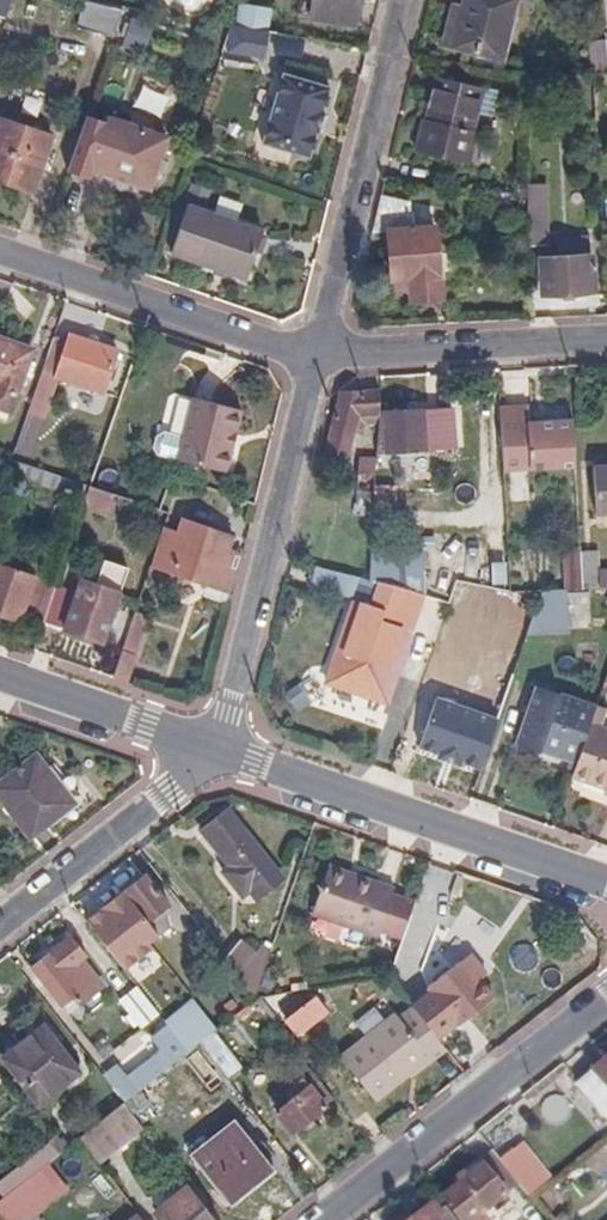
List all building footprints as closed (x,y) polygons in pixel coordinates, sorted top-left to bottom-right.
[(11,0),(0,0),(0,12),(6,15),(11,0)] [(98,0),(81,0),(77,31),(112,37),(124,4),(98,0)] [(236,20),(268,26),(273,2),(258,0),(240,0),(236,20)] [(349,0),(306,0),(301,22),(342,32),(349,0)] [(509,1),(506,0),(467,0),(464,13),(448,9),(439,45),(494,59),(509,1)] [(146,49),(155,20),(133,13),(123,41),(146,49)] [(275,30),(247,25),(211,133),(232,140),(259,58),(269,54),(275,30)] [(325,83),(279,72),(262,142),(308,154),(325,83)] [(466,130),(476,90),(436,80),(426,121),(422,120),(414,151),(465,164),(472,131),(466,130)] [(138,84),(130,105),(157,115),(165,94),(138,84)] [(147,185),(164,130),(107,109),(87,165),(147,185)] [(50,137),(0,119),(0,180),(31,191),(50,137)] [(550,262),(547,262),(548,296),(598,294),(597,259),(593,259),(592,234),(552,236),(550,184),(530,184),(533,246),(549,245),(550,262)] [(219,196),(212,212),(235,220),(240,204),(219,196)] [(413,206),(377,197),(368,235),(388,234),(390,261),(387,263),(387,285),(406,285),(407,307),(436,304),(431,232),(407,233),(413,206)] [(235,220),(212,212),(184,203),(168,250),(245,276),(261,230),(235,220)] [(50,337),(39,371),(101,392),(115,351),(69,335),(65,344),(50,337)] [(0,340),(0,416),(5,418),(14,392),(19,380),(27,383),(34,366),(25,363),(30,350),(0,340)] [(375,418),(376,388),(336,393),(322,455),(340,458),(348,428),(357,429),(359,417),(375,418)] [(234,433),(239,410),(191,398),(181,438),(175,460),(224,472),(229,453),(226,452),(231,432),(234,433)] [(574,466),(572,420),(527,422),(526,405),(497,407),(501,469),(574,466)] [(424,447),(421,409),(384,411),(386,448),(424,447)] [(175,460),(181,438),(161,433),(155,435),(152,449),(156,454),(175,460)] [(434,476),(431,452),(412,456),(415,479),(434,476)] [(372,504),(374,457),(358,457),(356,504),(372,504)] [(593,465),(596,511),(606,511),(606,464),(593,465)] [(88,493),(6,465),(3,474),(84,503),(88,493)] [(109,500),(88,493),(84,503),(81,512),(103,520),(109,500)] [(184,539),(161,530),(147,570),(223,598),(238,557),(224,553),(228,540),(189,527),(184,539)] [(398,572),(397,585),(423,591),(422,561),(421,551),(371,538),(370,566),(398,572)] [(579,552),(578,542),(566,544),(567,573),(560,574),(561,590),(580,588),(579,552)] [(56,584),(44,619),(101,637),(127,556),(105,549),(96,578),(82,574),(77,587),(58,580),(56,584)] [(604,570),(599,570),(598,551),(579,552),(580,588),(588,588),(605,587),(606,587),(606,570),(604,570)] [(369,578),(313,563),(307,584),(353,597),(328,681),(388,701),(423,591),(397,585),(369,578)] [(42,627),(44,619),(56,584),(0,565),(0,612),(42,627)] [(370,566),(369,578),(397,585),(398,572),(370,566)] [(580,588),(561,590),(540,591),(525,633),(590,630),(588,588),(580,588)] [(132,615),(111,676),(126,680),(146,619),(132,615)] [(589,723),(593,711),(534,690),(513,751),(538,760),(540,753),(574,765),(589,723)] [(496,716),(435,694),(417,742),(437,749),(436,753),(458,761),(459,757),(479,764),(496,716)] [(589,723),(574,765),(571,774),(606,787),(606,729),(589,723)] [(72,802),(34,754),(0,780),(0,799),(27,837),(72,802)] [(277,870),(234,813),(228,819),(223,813),(202,831),(223,855),(215,860),(236,887),(246,877),(255,887),(277,870)] [(376,888),(378,882),(329,865),(313,912),(379,935),(392,894),(376,888)] [(435,873),(425,870),(420,886),(430,890),(435,873)] [(169,903),(147,873),(98,912),(124,945),(141,932),(131,918),(142,909),(150,919),(169,903)] [(394,888),(378,882),(376,888),(392,894),(394,888)] [(400,944),(406,926),(392,922),(386,939),(400,944)] [(87,956),(73,937),(34,968),(70,1012),(102,985),(82,961),(87,956)] [(242,939),(221,956),(255,998),(266,969),(272,950),(259,944),(253,953),(242,939)] [(461,958),(477,977),(485,971),(469,952),(461,958)] [(412,1005),(435,1034),(454,1018),(456,1021),(490,994),(477,977),(461,958),(428,985),(430,987),(410,1003),(412,1005)] [(394,961),(389,976),(398,987),(408,979),(394,961)] [(134,984),(113,998),(134,1028),(155,1014),(134,984)] [(326,1009),(314,994),(285,1017),(297,1033),(326,1009)] [(268,1030),(276,1024),(255,998),(234,1014),(238,1019),(251,1009),(268,1030)] [(192,1000),(167,1020),(170,1024),(190,1049),(199,1042),(214,1030),(215,1029),(192,1000)] [(432,1059),(446,1048),(435,1034),(412,1005),(398,1016),(395,1012),(384,1021),(372,1007),(353,1022),(364,1036),(340,1056),(375,1099),(408,1073),(404,1069),(426,1051),(432,1059)] [(40,1101),(82,1068),(47,1024),(4,1057),(40,1101)] [(147,1062),(157,1075),(190,1049),(170,1024),(155,1036),(164,1048),(147,1062)] [(199,1042),(229,1080),(244,1068),(214,1030),(199,1042)] [(410,1077),(432,1059),(426,1051),(404,1069),(408,1073),(410,1077)] [(290,1097),(274,1110),(291,1132),(334,1098),(299,1054),(288,1063),(299,1077),(284,1089),(290,1097)] [(577,1082),(606,1119),(606,1059),(577,1082)] [(544,1096),(540,1119),(561,1122),(565,1099),(544,1096)] [(142,1123),(124,1101),(78,1137),(95,1160),(142,1123)] [(279,1165),(239,1115),(192,1152),(233,1202),(279,1165)] [(524,1183),(533,1195),(555,1178),(524,1139),(502,1156),(524,1183)] [(31,1159),(39,1169),(59,1153),(51,1143),(31,1159)] [(494,1145),(457,1174),(463,1181),(446,1194),(467,1219),(492,1219),(486,1213),(524,1183),(502,1156),(494,1145)] [(47,1162),(0,1200),(0,1212),(6,1219),(24,1219),(66,1187),(47,1162)] [(190,1183),(157,1209),(166,1219),(219,1219),(190,1183)] [(448,1203),(442,1208),(436,1199),(410,1219),(461,1219),(448,1203)] [(568,1211),(556,1219),(575,1219),(568,1211)]
